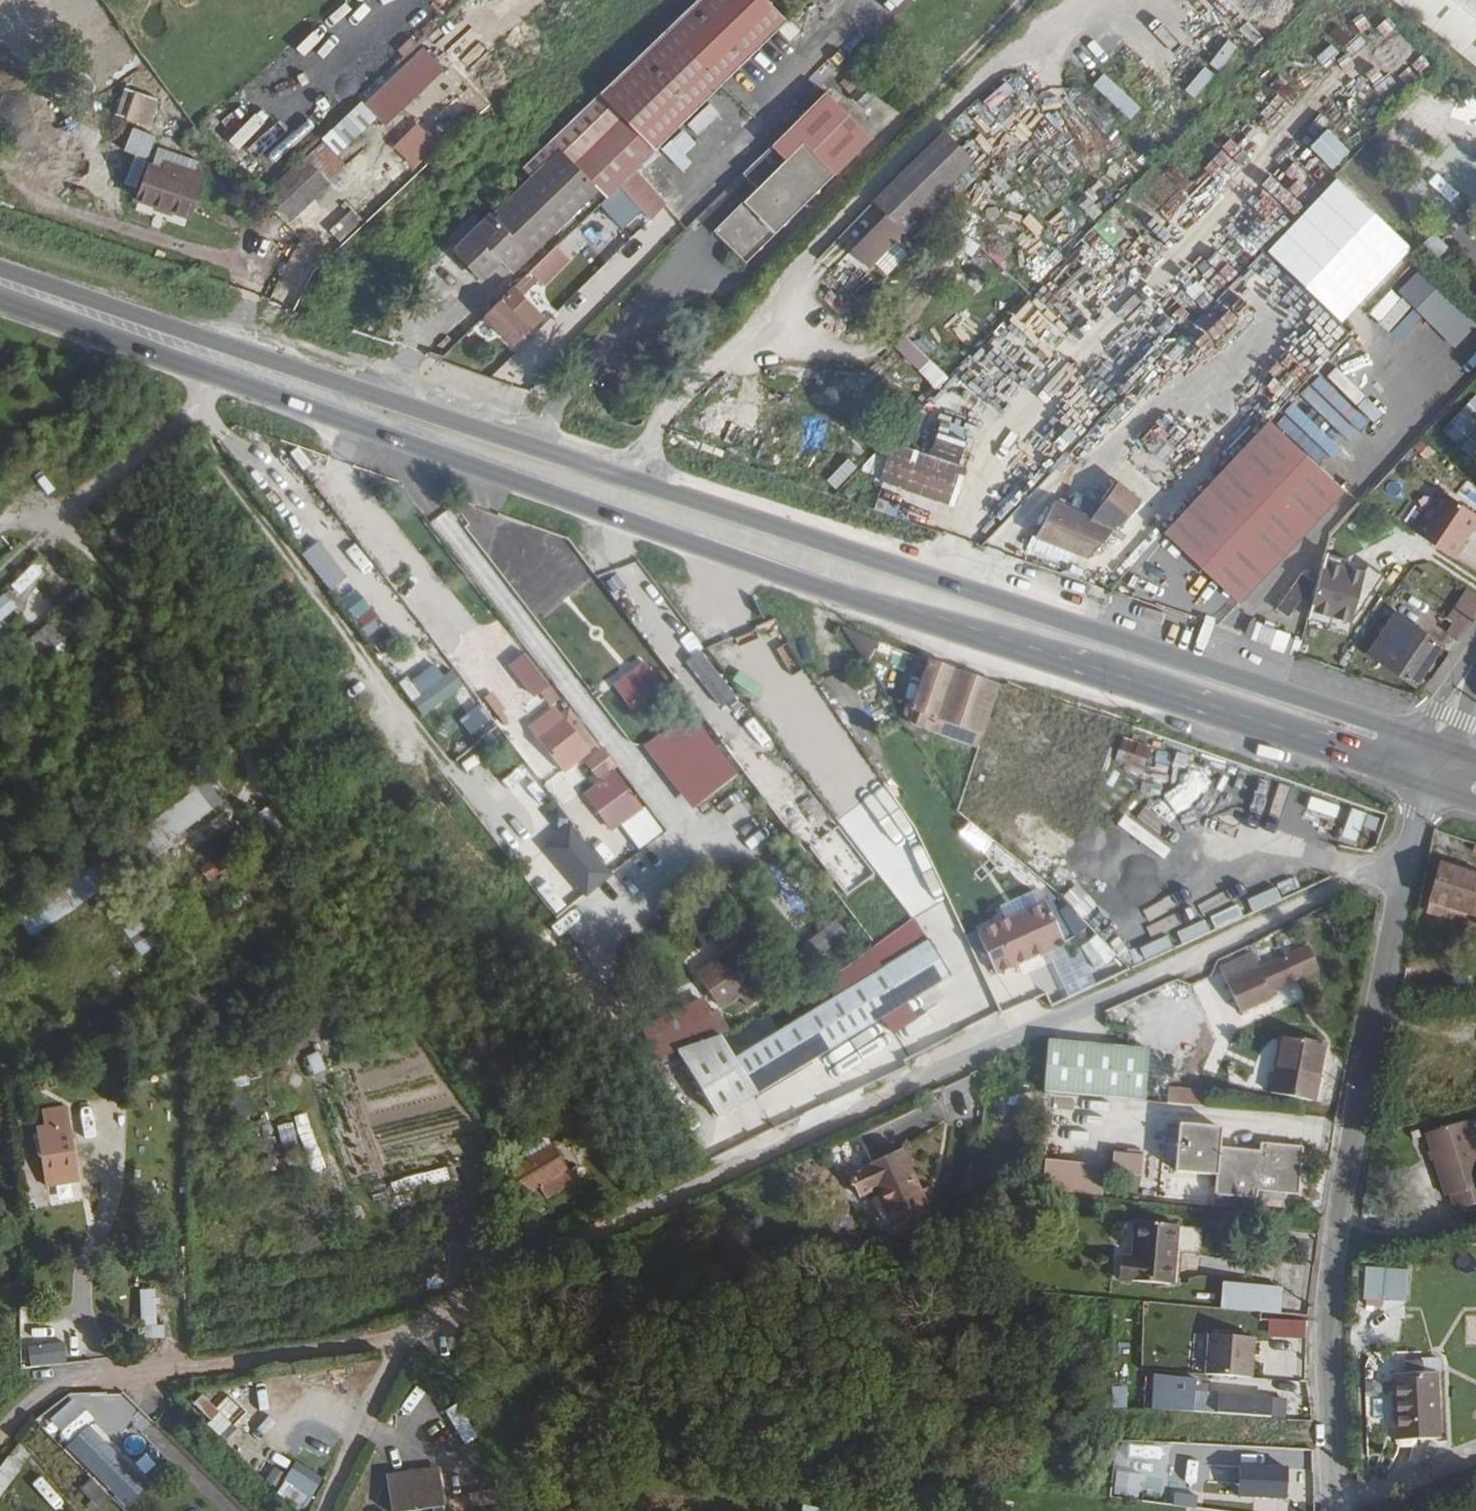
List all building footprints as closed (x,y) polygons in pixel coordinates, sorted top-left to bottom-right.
[(592,205),(771,29),(743,0),(691,0),(510,173),(521,184),(444,260),(472,288),(489,272),(498,281),(583,197),(592,205)] [(1475,70),(1475,0),(1390,0),(1475,70)] [(304,61),(330,35),(322,26),(295,53),(304,61)] [(1219,70),(1239,48),(1229,39),(1209,62),(1219,70)] [(385,125),(444,68),(421,44),(307,156),(331,180),(347,165),(337,155),(377,117),(385,125)] [(1184,88),(1194,97),(1215,75),(1205,66),(1184,88)] [(1130,119),(1142,106),(1103,73),(1091,86),(1130,119)] [(857,90),(846,78),(833,91),(844,102),(857,90)] [(981,99),(990,111),(1014,94),(1005,81),(981,99)] [(150,126),(158,98),(124,87),(115,115),(150,126)] [(458,88),(435,109),(441,116),(405,148),(416,160),(475,106),(458,88)] [(871,101),(860,90),(846,104),(856,115),(871,101)] [(777,167),(706,238),(737,270),(864,145),(818,99),(763,153),(777,167)] [(250,111),(224,134),(233,144),(259,121),(250,111)] [(1453,116),(1439,121),(1449,150),(1463,144),(1453,116)] [(1020,150),(1031,133),(1017,124),(1007,141),(1020,150)] [(969,155),(943,128),(872,200),(884,212),(899,227),(969,155)] [(309,158),(267,198),(287,220),(329,179),(309,158)] [(1161,207),(1184,178),(1158,158),(1135,187),(1161,207)] [(158,160),(156,168),(142,163),(132,193),(136,196),(131,207),(178,224),(181,211),(188,212),(200,173),(158,160)] [(1292,171),(1282,184),(1296,196),(1307,184),(1292,171)] [(1443,177),(1428,201),(1440,209),(1456,185),(1443,177)] [(331,227),(345,243),(366,224),(352,209),(331,227)] [(899,227),(884,212),(848,247),(866,264),(902,229),(899,227)] [(1442,256),(1449,244),(1431,234),(1424,245),(1442,256)] [(555,244),(529,272),(545,287),(571,259),(555,244)] [(1475,324),(1475,322),(1420,267),(1397,291),(1454,346),(1475,324)] [(1369,313),(1394,335),(1415,311),(1391,289),(1369,313)] [(510,343),(525,328),(498,300),(482,314),(510,343)] [(907,333),(894,344),(934,389),(947,377),(907,333)] [(1203,384),(1165,348),(1113,404),(1150,439),(1203,384)] [(1442,429),(1475,461),(1475,394),(1442,429)] [(1359,467),(1284,397),(1157,533),(1231,603),(1359,467)] [(873,476),(945,502),(959,465),(887,439),(873,476)] [(846,459),(826,480),(835,489),(856,468),(846,459)] [(1087,516),(1050,502),(1031,536),(1083,556),(1135,501),(1114,482),(1087,516)] [(1413,529),(1454,558),(1475,526),(1475,512),(1441,488),(1413,529)] [(1331,554),(1308,607),(1353,628),(1377,574),(1331,554)] [(30,565),(9,587),(18,596),(39,575),(30,565)] [(1441,634),(1452,641),(1475,607),(1475,598),(1462,588),(1441,616),(1449,623),(1441,634)] [(1194,619),(1202,603),(1179,593),(1172,609),(1194,619)] [(0,598),(0,632),(21,613),(4,594),(0,598)] [(61,612),(28,642),(44,660),(77,630),(61,612)] [(1424,662),(1435,645),(1387,614),(1362,653),(1408,683),(1413,675),(1420,679),(1428,665),(1424,662)] [(1286,652),(1292,634),(1251,619),(1244,637),(1286,652)] [(704,649),(688,658),(718,707),(734,697),(704,649)] [(523,657),(510,668),(536,699),(549,687),(523,657)] [(913,725),(977,749),(999,688),(927,663),(911,709),(905,707),(903,712),(913,725)] [(411,699),(426,719),(465,689),(452,672),(443,679),(436,669),(411,687),(416,695),(411,699)] [(656,675),(621,696),(631,711),(665,690),(656,675)] [(472,737),(493,720),(480,704),(459,721),(472,737)] [(589,754),(552,706),(530,725),(568,772),(589,754)] [(1120,770),(1132,729),(1058,707),(1046,748),(1120,770)] [(642,747),(693,810),(738,774),(688,711),(642,747)] [(615,773),(600,751),(586,761),(601,783),(615,773)] [(213,810),(222,804),(205,783),(197,789),(213,810)] [(213,821),(196,797),(95,869),(112,893),(213,821)] [(268,827),(286,816),(277,801),(259,811),(268,827)] [(588,853),(543,887),(567,914),(559,920),(584,949),(631,908),(588,853)] [(229,869),(223,861),(203,877),(209,885),(229,869)] [(1439,864),(1426,904),(1475,920),(1475,877),(1439,864)] [(12,915),(28,939),(100,892),(82,866),(12,915)] [(998,972),(1065,940),(1049,899),(979,933),(998,972)] [(145,920),(130,928),(142,952),(158,945),(145,920)] [(821,930),(829,946),(847,937),(839,921),(821,930)] [(779,1033),(769,1017),(720,1041),(733,1061),(756,1096),(949,975),(927,940),(779,1033)] [(722,1017),(766,993),(740,945),(696,969),(722,1017)] [(1249,971),(1243,957),(1211,972),(1232,1015),(1264,1000),(1261,993),(1310,970),(1300,947),(1249,971)] [(653,1055),(718,1033),(706,1000),(642,1022),(653,1055)] [(1310,1077),(1317,1042),(1272,1034),(1260,1090),(1299,1098),(1305,1076),(1310,1077)] [(1132,1102),(1137,1053),(1035,1045),(1032,1093),(1132,1102)] [(312,1075),(325,1071),(319,1052),(306,1056),(312,1075)] [(706,1078),(728,1113),(756,1096),(733,1061),(706,1078)] [(1299,1098),(1305,1099),(1310,1077),(1305,1076),(1299,1098)] [(1198,1105),(1199,1088),(1168,1087),(1167,1104),(1198,1105)] [(685,1105),(675,1112),(689,1133),(699,1126),(685,1105)] [(1448,1196),(1475,1188),(1475,1171),(1462,1122),(1429,1132),(1436,1152),(1430,1153),(1441,1193),(1447,1192),(1448,1196)] [(1174,1126),(1172,1146),(1159,1145),(1158,1162),(1171,1163),(1170,1175),(1211,1179),(1210,1197),(1251,1201),(1252,1194),(1294,1198),(1299,1149),(1255,1145),(1255,1153),(1215,1149),(1217,1130),(1174,1126)] [(713,1158),(735,1142),(728,1132),(706,1148),(713,1158)] [(506,1176),(522,1205),(529,1201),(536,1215),(549,1209),(548,1205),(577,1189),(555,1149),(506,1176)] [(925,1213),(897,1153),(843,1176),(854,1199),(871,1191),(889,1230),(925,1213)] [(1143,1180),(1143,1153),(1115,1153),(1115,1180),(1143,1180)] [(50,1181),(79,1177),(76,1154),(47,1158),(50,1181)] [(1048,1161),(1047,1191),(1098,1193),(1099,1163),(1048,1161)] [(79,1177),(50,1181),(51,1187),(80,1183),(79,1177)] [(1448,1196),(1452,1211),(1475,1204),(1475,1188),(1448,1196)] [(1138,1265),(1121,1264),(1119,1286),(1171,1290),(1176,1231),(1137,1228),(1135,1251),(1139,1252),(1138,1265)] [(1374,1305),(1379,1272),(1358,1269),(1352,1301),(1374,1305)] [(1280,1289),(1221,1286),(1219,1311),(1279,1313),(1280,1289)] [(142,1326),(157,1325),(153,1288),(139,1289),(142,1326)] [(1313,1322),(1265,1320),(1264,1336),(1311,1341),(1313,1322)] [(1204,1376),(1252,1378),(1254,1337),(1206,1335),(1204,1376)] [(63,1364),(63,1348),(28,1349),(29,1365),(63,1364)] [(1308,1365),(1309,1354),(1264,1351),(1263,1362),(1308,1365)] [(1440,1440),(1439,1376),(1395,1377),(1396,1440),(1440,1440)] [(1201,1399),(1202,1382),(1162,1380),(1160,1415),(1199,1417),(1201,1399)] [(1111,1385),(1110,1408),(1126,1409),(1127,1386),(1111,1385)] [(202,1395),(191,1407),(222,1437),(233,1425),(202,1395)] [(117,1499),(144,1474),(94,1421),(88,1426),(62,1398),(41,1418),(117,1499)] [(1225,1400),(1201,1399),(1199,1417),(1223,1418),(1225,1400)] [(1291,1405),(1225,1400),(1223,1418),(1289,1422),(1291,1405)] [(1240,1458),(1237,1498),(1307,1502),(1311,1449),(1285,1448),(1284,1461),(1240,1458)] [(21,1470),(6,1459),(0,1467),(0,1496),(21,1470)] [(276,1493),(304,1509),(323,1478),(295,1461),(276,1493)] [(439,1471),(387,1478),(389,1488),(440,1481),(439,1471)] [(97,1509),(109,1498),(91,1478),(79,1490),(97,1509)] [(440,1481),(389,1488),(392,1510),(428,1506),(429,1510),(444,1508),(440,1481)] [(1176,1488),(1173,1505),(1194,1509),(1197,1492),(1176,1488)] [(472,1506),(493,1503),(491,1490),(470,1493),(472,1506)]
